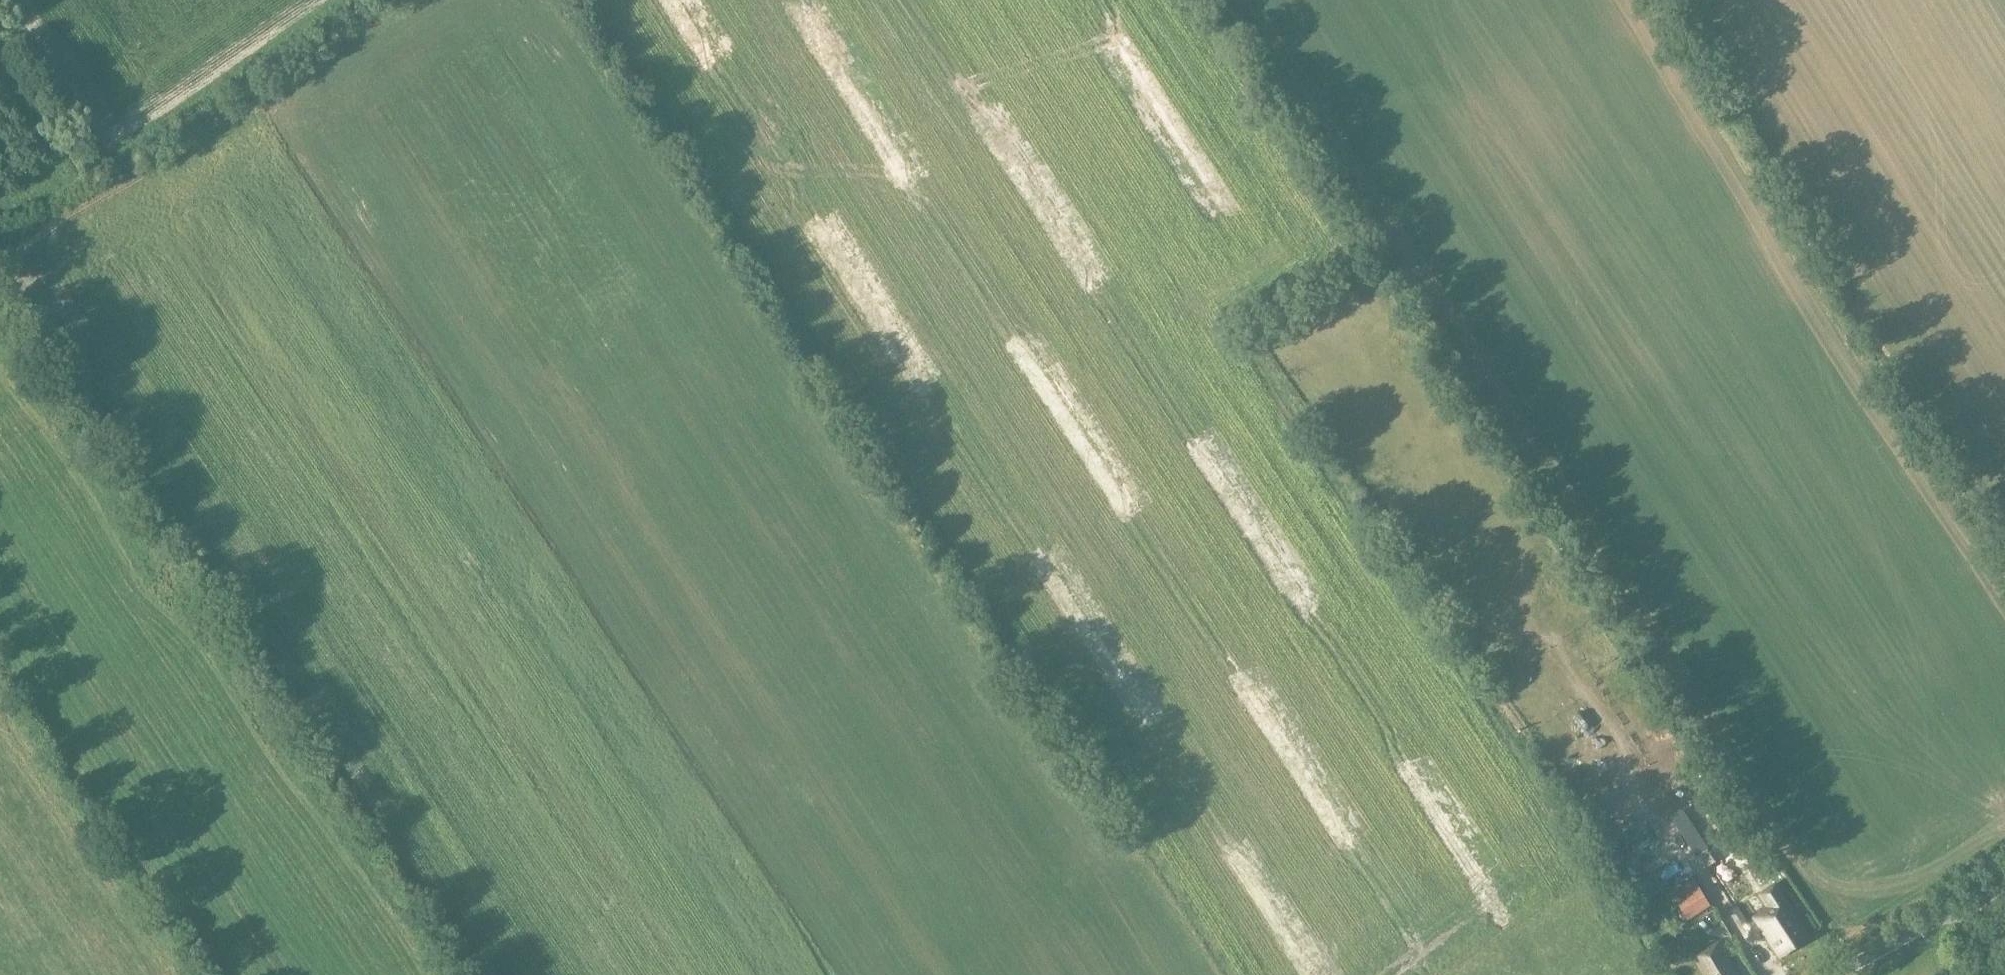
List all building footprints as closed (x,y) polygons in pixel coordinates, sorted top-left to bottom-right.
[(1709,905),(1692,878),(1670,892),(1686,919),(1709,905)] [(1810,938),(1783,898),(1775,883),(1757,895),(1767,909),(1754,917),(1781,958),(1810,938)] [(1718,941),(1693,955),(1704,974),(1737,974),(1718,941)]
